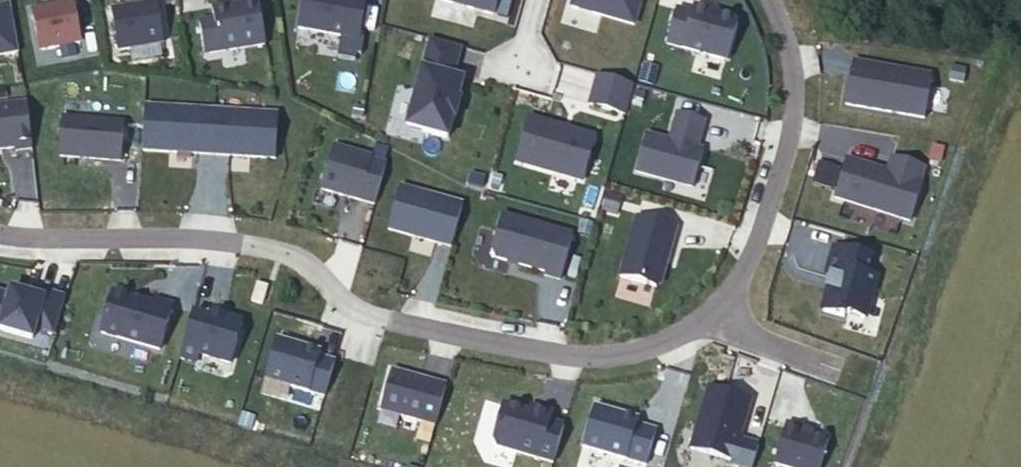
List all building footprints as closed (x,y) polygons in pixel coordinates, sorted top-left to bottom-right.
[(71,0),(56,0),(54,0),(54,4),(32,8),(39,47),(78,40),(71,0)] [(110,7),(118,49),(161,41),(154,0),(150,0),(110,7)] [(254,0),(240,0),(240,2),(210,7),(212,18),(197,20),(202,51),(260,41),(254,0)] [(362,0),(303,0),(298,29),(355,39),(362,0)] [(492,11),(495,0),(452,0),(492,11)] [(572,8),(634,25),(641,0),(574,0),(572,8)] [(18,53),(10,6),(0,8),(0,56),(18,53)] [(666,44),(727,61),(737,25),(734,21),(693,7),(691,14),(676,10),(666,44)] [(459,56),(428,48),(407,128),(448,139),(460,101),(458,100),(463,81),(453,78),(459,56)] [(933,73),(853,60),(846,102),(925,116),(933,73)] [(633,86),(598,76),(590,106),(625,115),(633,86)] [(26,104),(0,107),(0,150),(8,149),(8,151),(31,149),(26,104)] [(271,156),(273,112),(144,105),(141,148),(271,156)] [(703,120),(677,112),(670,139),(647,133),(637,170),(692,185),(702,148),(696,146),(703,120)] [(120,121),(62,116),(59,155),(117,160),(120,121)] [(592,135),(529,116),(516,160),(581,178),(592,135)] [(387,161),(333,146),(321,190),(375,205),(387,161)] [(889,170),(849,157),(836,197),(911,219),(924,180),(920,179),(925,165),(893,155),(889,170)] [(461,202),(399,185),(387,228),(449,244),(461,202)] [(572,235),(501,214),(491,249),(495,256),(546,270),(545,274),(560,278),(572,235)] [(660,284),(676,230),(636,218),(620,277),(655,287),(660,284)] [(872,257),(836,247),(828,273),(832,274),(828,289),(830,290),(825,311),(845,316),(846,312),(866,317),(877,277),(868,274),(872,257)] [(267,285),(255,282),(250,300),(262,303),(267,285)] [(65,298),(34,289),(32,297),(31,302),(9,296),(0,294),(0,330),(33,339),(36,325),(56,331),(65,298)] [(32,297),(10,291),(9,296),(31,302),(32,297)] [(154,305),(113,293),(101,333),(160,350),(172,306),(155,301),(154,305)] [(231,364),(242,324),(210,313),(208,318),(193,313),(183,349),(231,364)] [(321,353),(276,340),(265,380),(325,397),(334,363),(319,358),(321,353)] [(443,385),(391,370),(380,410),(433,424),(443,385)] [(751,400),(708,387),(691,449),(752,466),(759,445),(739,440),(751,400)] [(529,413),(504,406),(492,445),(554,463),(564,426),(550,422),(552,413),(531,407),(529,413)] [(638,420),(594,407),(582,447),(646,465),(656,431),(637,425),(638,420)] [(786,424),(774,464),(786,466),(820,466),(828,440),(811,435),(812,431),(786,424)]
